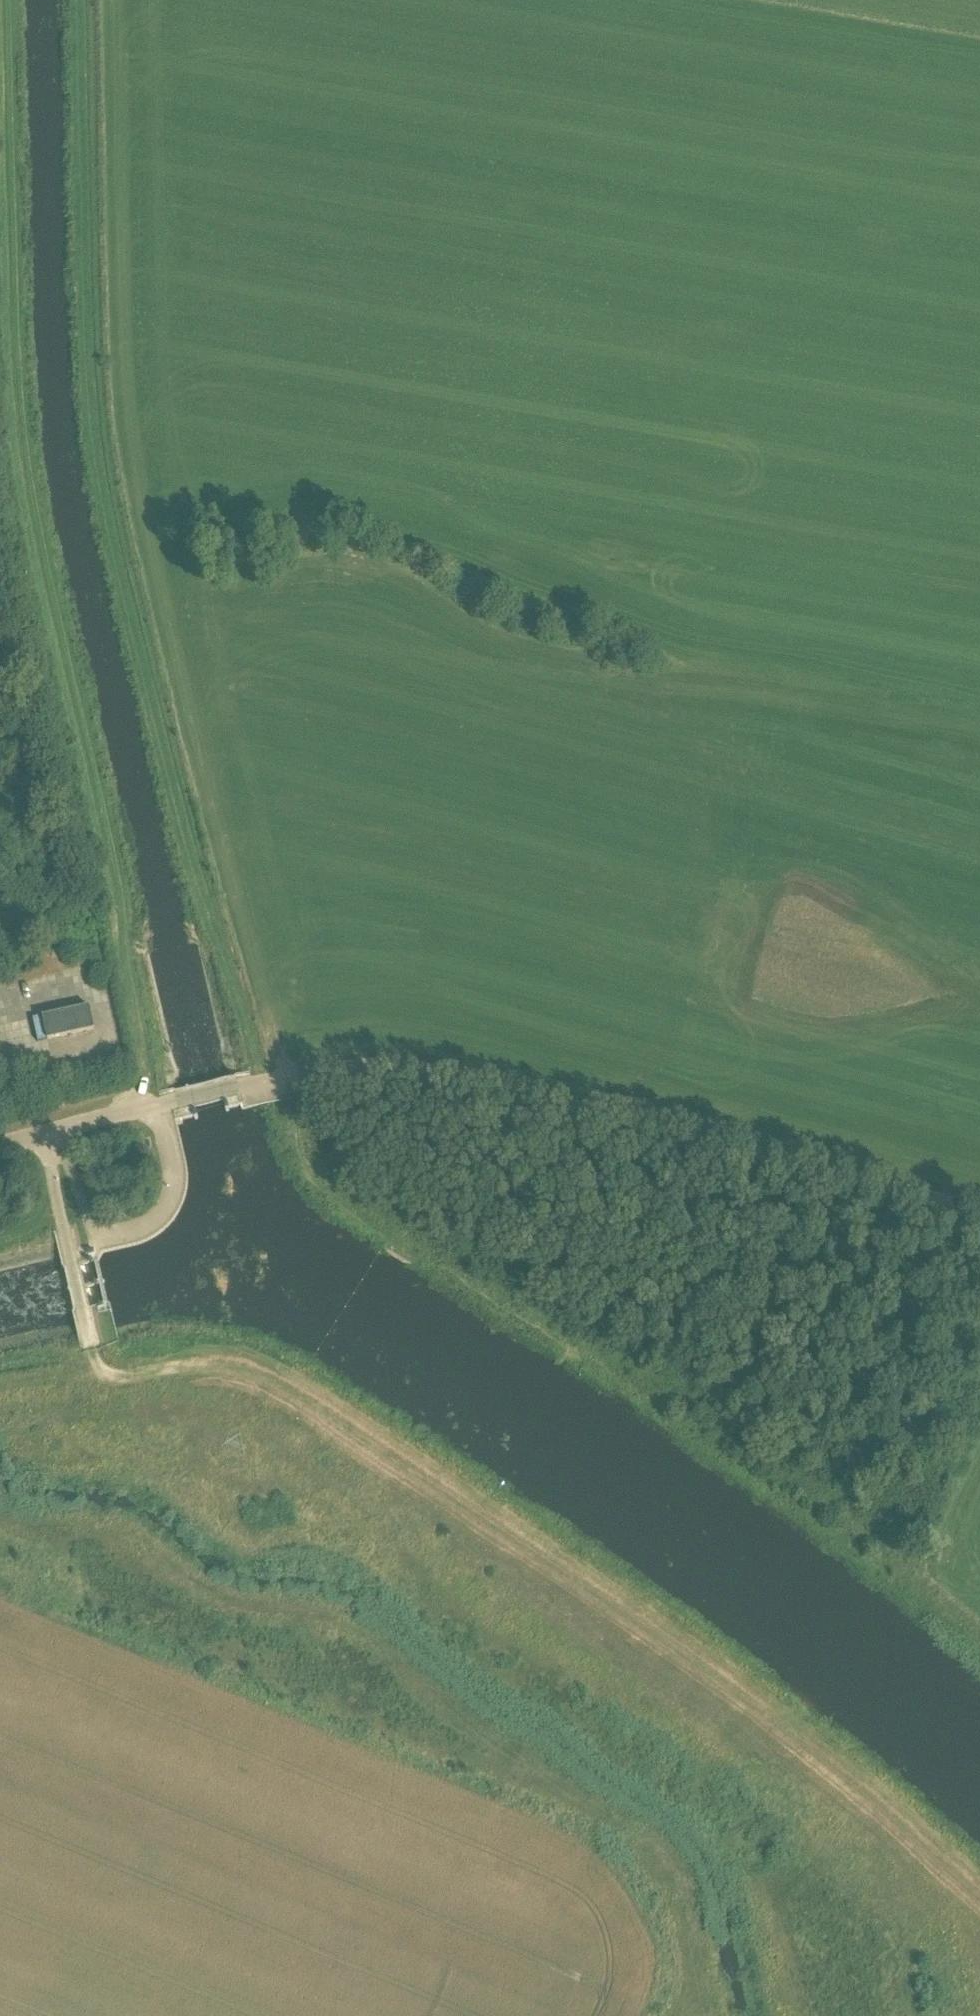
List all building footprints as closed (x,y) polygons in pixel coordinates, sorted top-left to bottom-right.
[(48,1042),(95,1030),(89,1007),(43,1018),(48,1042)]
